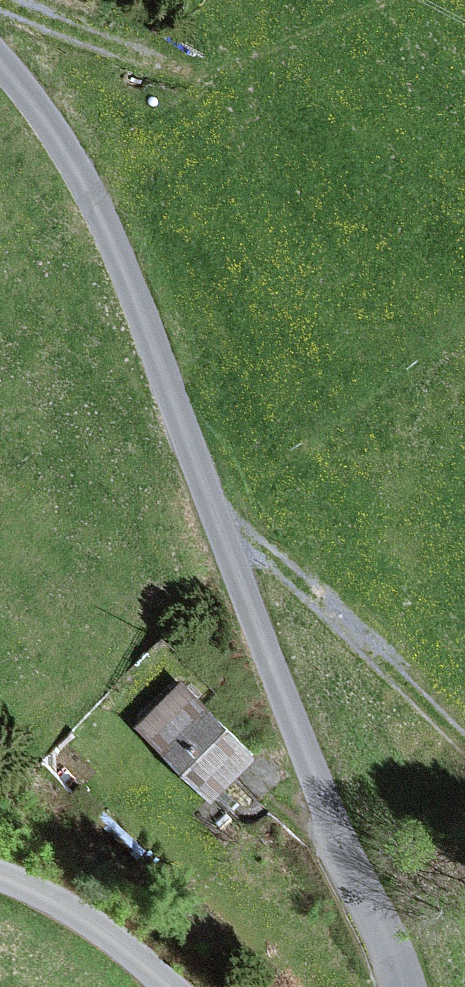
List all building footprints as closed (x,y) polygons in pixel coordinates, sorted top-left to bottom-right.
[(264,749),(186,675),(141,722),(219,796),(264,749)]
